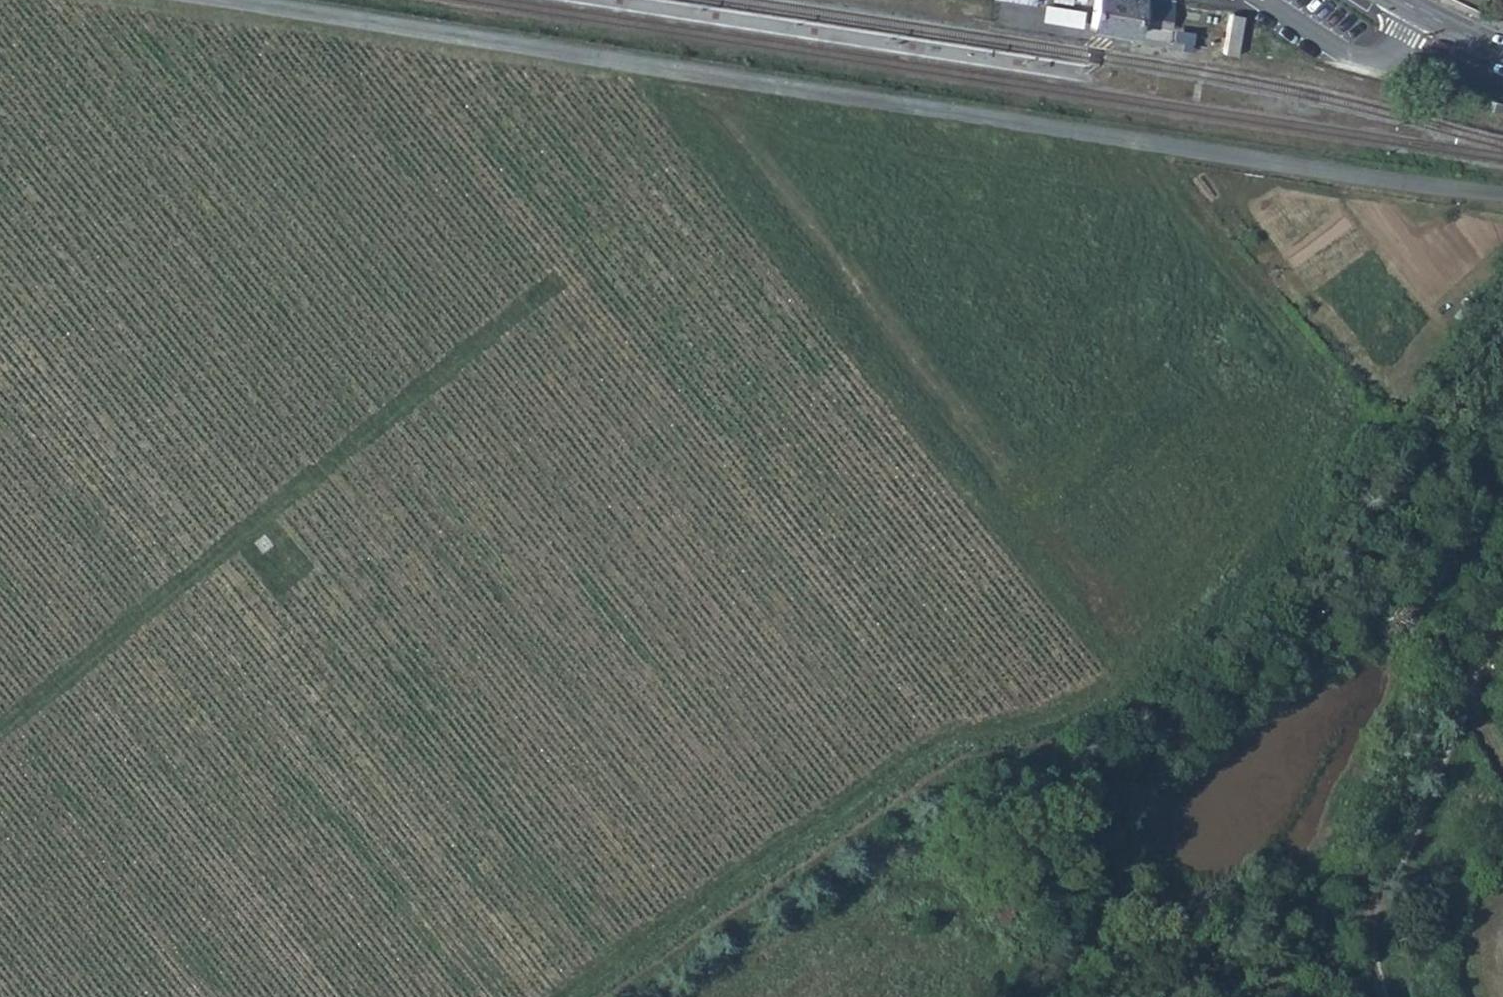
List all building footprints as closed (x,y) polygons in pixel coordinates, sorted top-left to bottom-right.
[(1132,36),(1134,21),(1166,26),(1170,0),(1091,0),(1086,29),(1132,36)]
